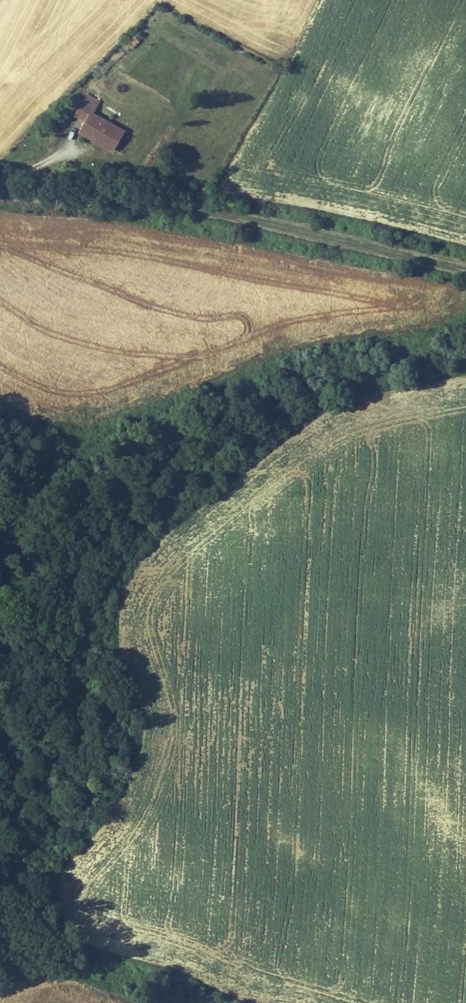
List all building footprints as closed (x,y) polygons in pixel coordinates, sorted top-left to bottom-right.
[(126,133),(96,117),(103,104),(91,97),(80,117),(91,123),(85,135),(116,152),(126,133)]
